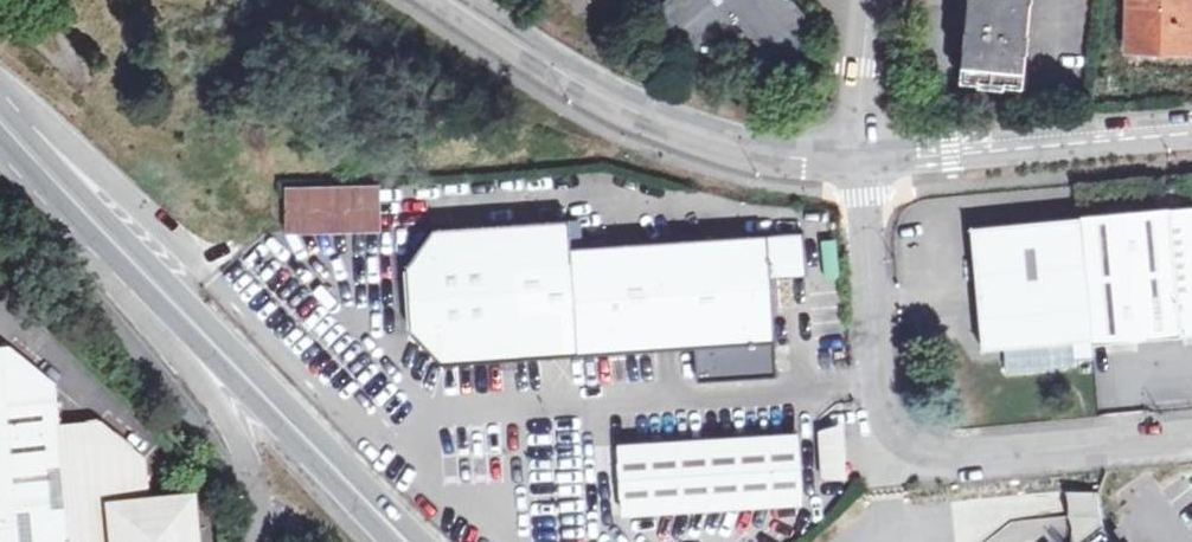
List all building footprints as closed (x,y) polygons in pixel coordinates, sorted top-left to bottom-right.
[(774,58),(768,50),(786,36),(792,44),(805,34),(779,0),(671,0),(654,14),(689,60),(727,31),(758,70),(774,58)] [(968,33),(1026,37),(1029,0),(971,0),(968,33)] [(1123,48),(1191,47),(1191,0),(1123,0),(1123,48)] [(1021,94),(1026,37),(968,33),(963,89),(981,91),(982,88),(1004,90),(1004,93),(1021,94)] [(774,58),(792,44),(786,36),(768,50),(774,58)] [(376,187),(284,188),(285,232),(376,230),(376,187)] [(1075,222),(1086,341),(1086,345),(1143,339),(1175,336),(1162,209),(1074,218),(1075,222)] [(435,359),(571,352),(565,248),(564,218),(431,225),(401,259),(406,327),(435,359)] [(978,351),(1086,341),(1075,222),(967,233),(976,332),(978,351)] [(799,235),(565,248),(571,352),(583,351),(677,347),(770,343),(767,277),(802,275),(799,235)] [(49,388),(11,353),(0,354),(0,541),(66,541),(49,388)] [(147,506),(142,464),(99,427),(60,431),(53,387),(49,388),(66,541),(192,541),(147,506)] [(844,427),(815,426),(815,477),(843,478),(844,427)] [(591,513),(785,502),(782,457),(790,456),(789,432),(587,445),(591,513)] [(782,457),(785,502),(793,502),(790,456),(782,457)] [(1098,534),(1095,489),(1065,491),(1069,536),(1098,534)] [(147,506),(192,541),(194,541),(190,503),(147,506)]
